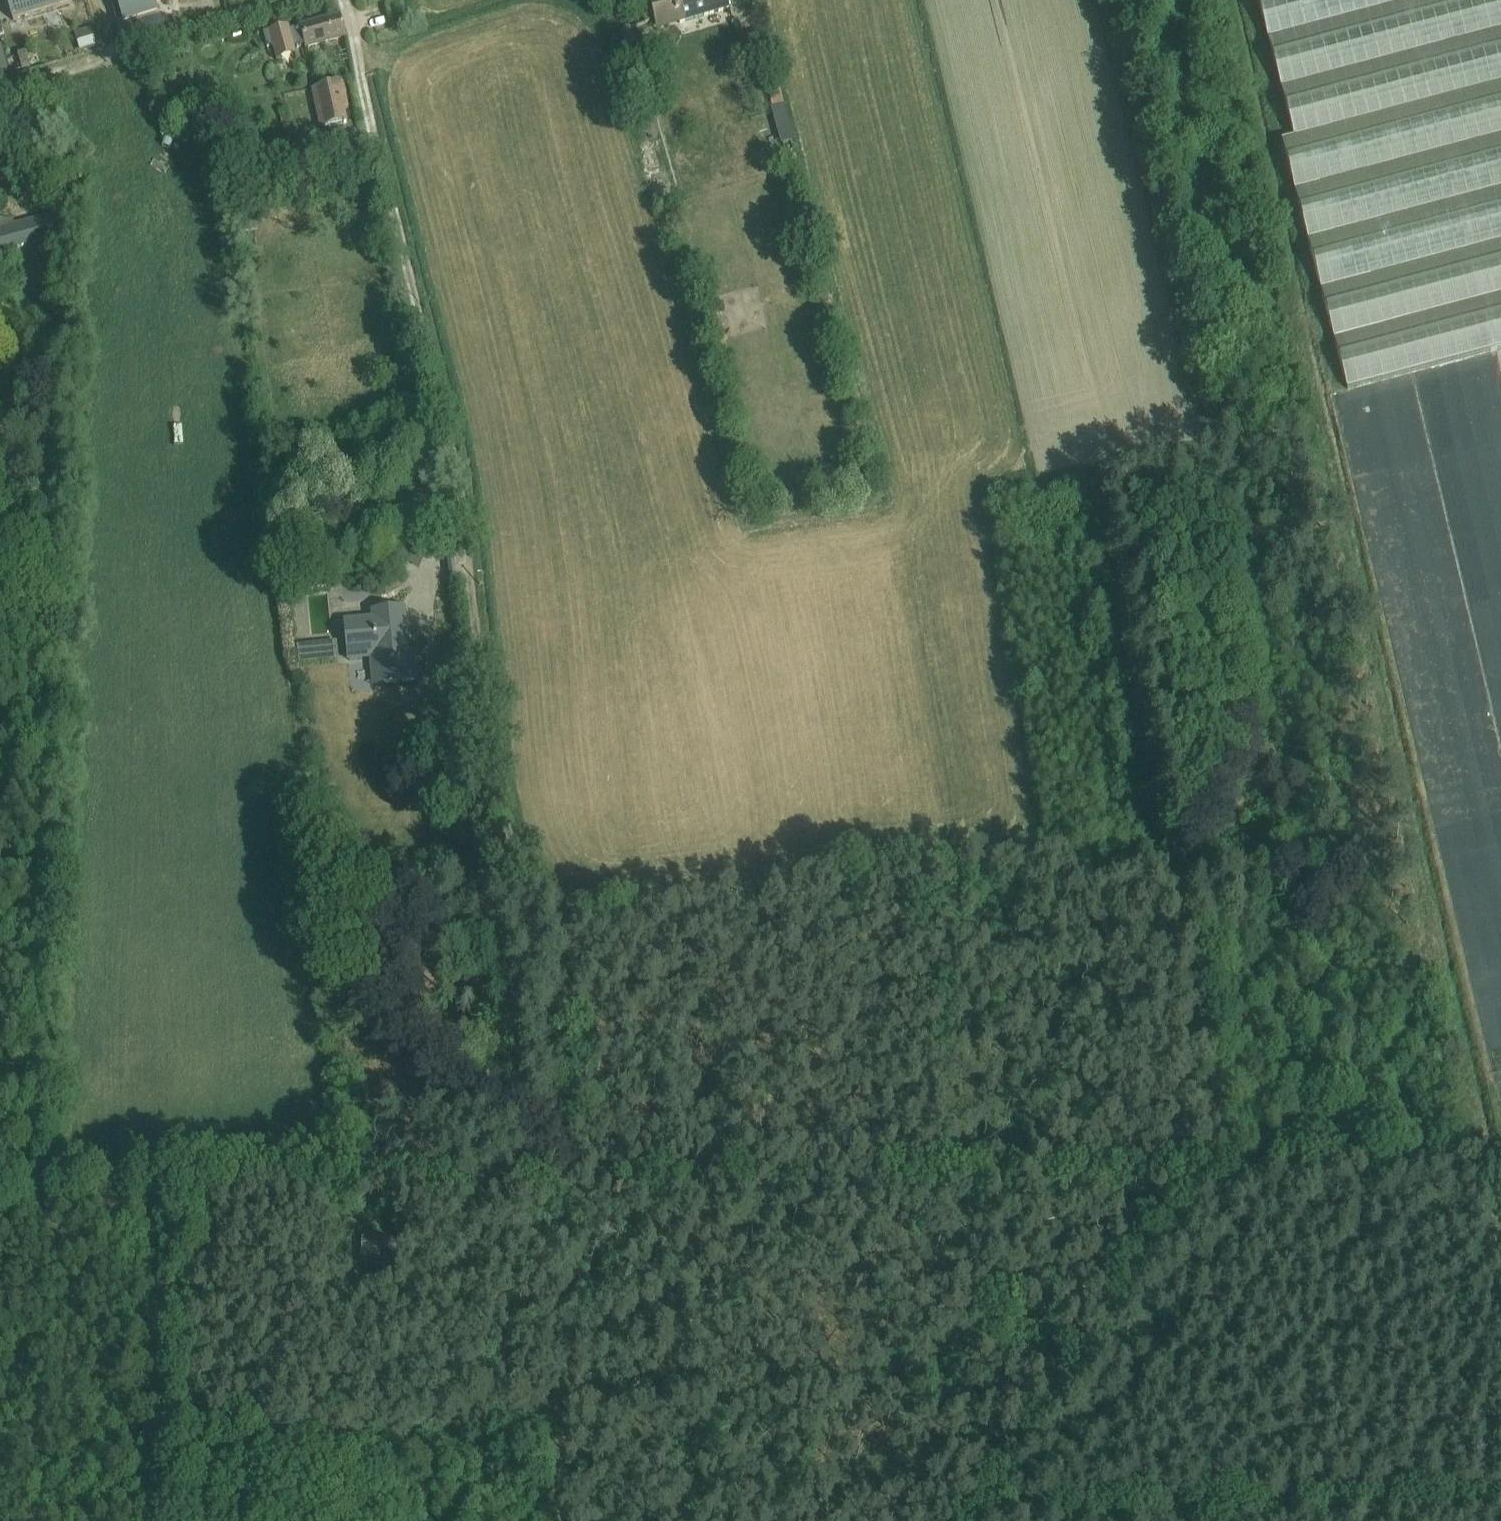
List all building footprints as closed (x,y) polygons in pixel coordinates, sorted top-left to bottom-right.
[(14,27),(72,10),(69,0),(6,0),(14,27)] [(115,2),(123,27),(115,29),(120,45),(164,33),(155,3),(166,0),(122,0),(115,2)] [(640,9),(645,27),(653,24),(656,35),(730,14),(726,0),(651,0),(647,1),(648,6),(640,9)] [(1294,141),(1281,144),(1346,394),(1500,352),(1500,0),(1256,0),(1294,141)] [(290,29),(264,36),(268,52),(273,50),(277,64),(297,58),(295,50),(304,48),(305,51),(345,39),(340,19),(291,33),(290,29)] [(92,31),(74,37),(80,56),(97,51),(92,31)] [(776,78),(764,81),(775,123),(787,121),(776,78)] [(343,85),(311,92),(319,131),(347,124),(344,112),(349,111),(343,85)] [(164,131),(162,141),(188,145),(190,134),(164,131)] [(60,240),(53,217),(15,228),(14,223),(1,220),(0,220),(0,257),(60,240)] [(414,551),(410,564),(432,571),(436,558),(414,551)] [(371,623),(344,625),(347,666),(370,664),(372,690),(415,685),(413,665),(407,666),(407,660),(408,660),(403,614),(371,617),(371,623)] [(336,646),(297,650),(299,667),(339,664),(336,646)]
